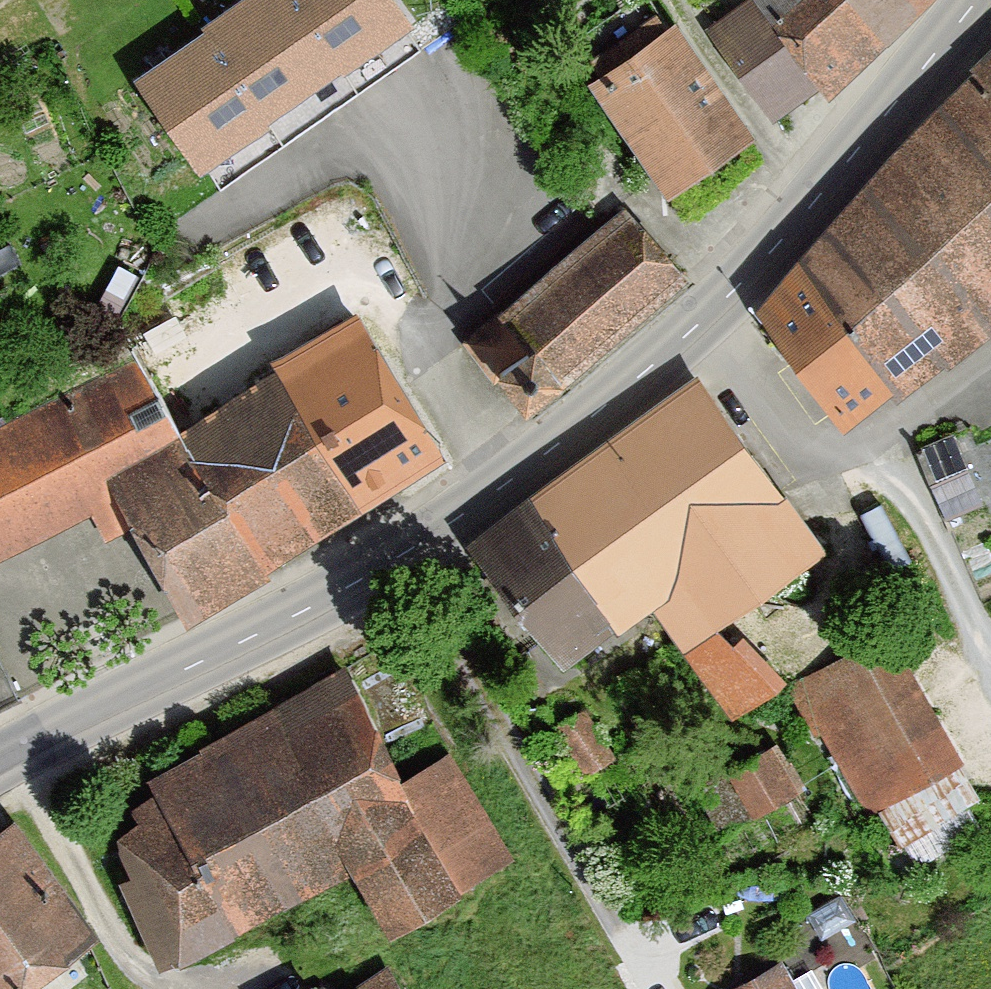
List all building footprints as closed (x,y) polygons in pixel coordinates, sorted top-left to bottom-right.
[(401,0),(231,0),(135,65),(201,160),(412,16),(401,0)] [(722,24),(794,124),(916,0),(751,0),(722,24)] [(675,10),(593,66),(669,175),(750,119),(675,10)] [(772,300),(868,427),(990,335),(990,68),(772,300)] [(624,208),(466,340),(525,415),(687,279),(624,208)] [(273,365),(278,373),(360,513),(446,463),(359,315),(273,365)] [(0,431),(0,562),(92,518),(105,545),(131,531),(182,621),(265,576),(179,435),(136,362),(0,431)] [(8,385),(0,369),(0,389),(8,385)] [(278,373),(179,435),(265,576),(360,513),(278,373)] [(710,377),(472,538),(581,668),(646,620),(746,720),(799,678),(739,622),(846,552),(710,377)] [(955,431),(928,439),(947,503),(973,495),(955,431)] [(907,626),(811,675),(877,804),(973,756),(907,626)] [(407,777),(345,669),(158,776),(177,810),(122,841),(194,965),(367,866),(406,933),(524,865),(457,748),(407,777)] [(729,766),(758,809),(808,775),(779,732),(729,766)] [(35,819),(0,842),(0,988),(43,988),(115,942),(35,819)] [(787,957),(733,987),(734,988),(805,988),(787,957)] [(398,963),(361,988),(416,988),(398,963)] [(313,988),(333,988),(327,980),(313,988)]
